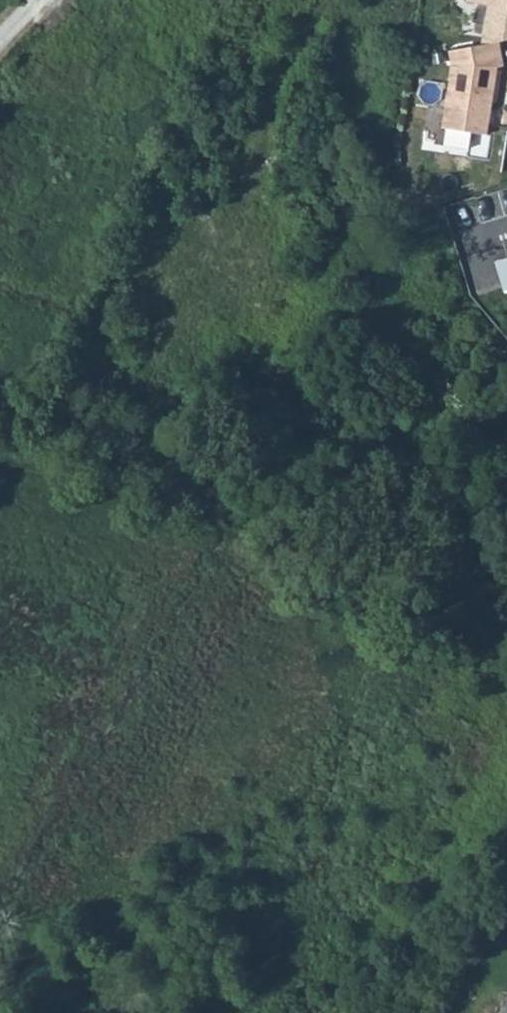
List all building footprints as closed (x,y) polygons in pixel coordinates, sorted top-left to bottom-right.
[(466,1),(488,4),(481,45),(498,42),(506,40),(506,0),(466,0),(466,1)] [(481,45),(448,51),(451,66),(441,128),(485,135),(495,68),(503,67),(498,42),(481,45)]
